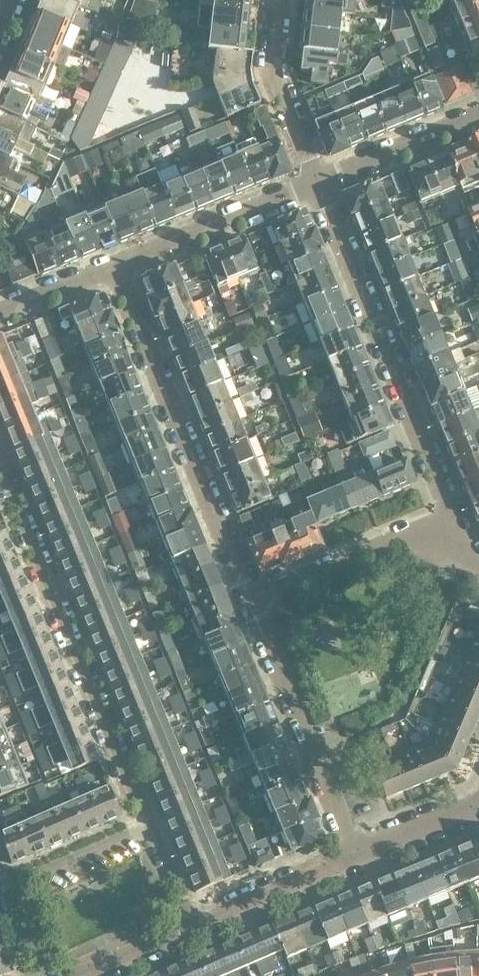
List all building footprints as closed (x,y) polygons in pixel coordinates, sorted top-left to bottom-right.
[(37,11),(70,25),(81,29),(85,22),(74,18),(79,5),(80,5),(68,0),(42,0),(37,11)] [(80,5),(98,13),(103,2),(99,0),(68,0),(80,5)] [(212,8),(248,12),(249,2),(251,1),(251,0),(213,0),(212,8)] [(306,9),(341,13),(342,2),(358,4),(358,2),(379,5),(379,0),(305,0),(304,5),(306,7),(306,9)] [(455,14),(478,4),(478,0),(449,0),(455,14)] [(153,22),(156,4),(135,1),(132,19),(153,22)] [(408,8),(413,19),(422,15),(418,4),(408,8)] [(455,14),(464,36),(478,29),(478,4),(455,14)] [(202,27),(210,29),(246,33),(246,31),(248,30),(249,23),(247,21),(248,12),(212,8),(204,7),(202,27)] [(305,20),(304,29),(338,33),(341,13),(306,9),(306,10),(304,11),(303,18),(305,20)] [(37,11),(28,32),(62,46),(70,25),(37,11)] [(427,26),(422,15),(413,19),(417,30),(427,26)] [(133,41),(136,21),(120,19),(117,39),(133,41)] [(389,19),(388,34),(392,33),(410,30),(405,20),(389,19)] [(427,26),(417,30),(425,47),(434,43),(427,26)] [(185,47),(207,49),(217,50),(244,53),(245,43),(246,42),(247,35),(246,34),(246,33),(210,29),(201,28),(200,41),(185,40),(185,47)] [(105,29),(101,38),(109,41),(113,33),(105,29)] [(303,50),(303,51),(338,55),(338,54),(336,54),(338,33),(304,29),(302,38),(300,39),(299,47),(301,48),(301,50),(303,50)] [(464,36),(471,53),(473,52),(475,57),(478,55),(478,29),(464,36)] [(395,42),(412,35),(410,30),(392,33),(395,42)] [(28,32),(20,52),(53,66),(53,65),(61,69),(69,49),(62,46),(28,32)] [(394,43),(400,57),(418,49),(412,35),(394,43)] [(100,61),(109,42),(102,39),(94,59),(100,61)] [(80,150),(89,147),(133,48),(115,40),(71,139),(80,150)] [(398,53),(394,43),(379,49),(383,60),(398,53)] [(436,47),(427,51),(434,69),(444,65),(436,47)] [(207,49),(207,50),(216,51),(212,84),(218,98),(252,85),(250,73),(252,54),(244,53),(217,50),(207,49)] [(344,56),(338,55),(303,51),(301,72),(312,73),(311,75),(313,75),(312,83),(327,85),(328,84),(326,83),(327,79),(334,80),(336,65),(337,64),(343,65),(344,56)] [(20,52),(12,71),(45,87),(53,66),(20,52)] [(371,60),(362,73),(363,77),(383,69),(378,57),(371,60)] [(461,66),(448,71),(459,97),(471,92),(461,66)] [(87,80),(92,82),(97,71),(92,69),(87,80)] [(12,71),(3,90),(50,111),(54,102),(49,100),(52,91),(45,87),(12,71)] [(443,98),(444,97),(447,103),(459,97),(448,71),(435,77),(443,98)] [(410,81),(411,83),(424,115),(426,115),(428,116),(433,114),(434,111),(443,108),(441,102),(442,101),(434,80),(432,81),(430,76),(432,76),(431,72),(410,81)] [(354,78),(338,85),(341,92),(357,85),(354,78)] [(77,101),(83,104),(93,83),(86,80),(77,101)] [(411,83),(392,90),(406,123),(414,120),(416,121),(422,118),(423,116),(424,115),(411,83)] [(338,85),(338,84),(320,92),(323,100),(341,92),(338,85)] [(252,85),(218,98),(225,117),(226,117),(226,118),(245,111),(245,112),(248,110),(248,109),(260,104),(252,85)] [(0,97),(0,110),(25,122),(29,113),(46,121),(50,111),(3,90),(0,97)] [(392,90),(372,98),(386,131),(388,130),(390,131),(395,129),(396,127),(406,123),(392,90)] [(372,98),(353,106),(366,139),(376,135),(378,136),(384,134),(384,132),(386,131),(372,98)] [(77,102),(68,120),(75,123),(83,105),(77,102)] [(353,106),(334,114),(347,147),(350,146),(351,147),(357,145),(358,143),(366,139),(353,106)] [(267,140),(255,145),(269,179),(290,171),(263,107),(253,111),(260,128),(263,128),(267,140)] [(201,128),(194,108),(181,113),(188,133),(201,128)] [(319,109),(311,113),(328,155),(347,147),(334,114),(333,114),(332,114),(323,118),(319,111),(320,111),(319,109)] [(17,141),(40,151),(43,144),(32,138),(36,128),(25,122),(0,110),(0,133),(17,141)] [(177,116),(157,124),(163,138),(183,130),(177,116)] [(70,136),(75,123),(68,121),(63,133),(70,136)] [(228,122),(223,124),(227,133),(232,131),(228,122)] [(162,138),(157,124),(139,131),(145,145),(162,138)] [(223,124),(205,131),(208,140),(210,143),(228,135),(223,124)] [(205,131),(187,139),(190,147),(208,140),(205,131)] [(9,159),(18,163),(22,154),(29,157),(55,168),(57,160),(33,148),(17,141),(0,133),(0,154),(9,159)] [(134,133),(122,138),(128,153),(141,148),(134,133)] [(446,152),(460,188),(462,192),(478,185),(478,138),(446,151),(446,152)] [(115,142),(100,148),(103,156),(119,149),(115,142)] [(255,146),(236,154),(250,187),(259,184),(262,185),(268,182),(269,179),(255,145),(255,146)] [(214,154),(218,162),(231,195),(234,194),(235,195),(241,193),(242,191),(250,187),(236,154),(233,147),(214,154)] [(51,148),(48,154),(58,159),(61,152),(51,148)] [(101,164),(95,150),(80,156),(86,170),(101,164)] [(429,160),(427,161),(441,195),(460,188),(446,152),(437,156),(435,155),(430,158),(429,160)] [(5,178),(1,187),(18,196),(19,194),(26,180),(13,174),(18,163),(9,159),(0,154),(0,176),(5,178)] [(86,170),(80,156),(63,163),(69,177),(86,170)] [(417,165),(407,169),(409,173),(408,174),(417,197),(418,196),(421,203),(441,195),(427,161),(425,161),(423,161),(417,163),(417,165)] [(63,162),(50,188),(54,197),(74,189),(69,177),(63,163),(63,162)] [(218,162),(199,170),(213,203),(221,199),(224,200),(229,198),(229,196),(231,195),(218,162)] [(199,170),(180,178),(193,211),(195,210),(197,211),(203,209),(204,206),(213,203),(199,170)] [(136,180),(142,193),(155,226),(156,226),(158,227),(164,225),(165,222),(174,218),(161,185),(156,172),(136,180)] [(10,213),(15,202),(31,209),(34,204),(18,196),(1,187),(5,178),(0,176),(0,208),(10,213)] [(180,178),(161,185),(174,218),(182,215),(184,216),(191,214),(191,211),(193,211),(180,178)] [(352,212),(353,214),(387,199),(381,183),(380,184),(378,180),(344,193),(349,203),(348,205),(350,211),(352,212)] [(33,187),(27,199),(34,203),(40,191),(33,187)] [(45,188),(34,206),(36,209),(56,201),(54,197),(50,188),(45,188)] [(142,193),(123,201),(136,234),(145,231),(147,232),(153,229),(153,227),(155,226),(142,193)] [(387,199),(353,214),(354,216),(353,218),(355,224),(357,224),(361,232),(395,218),(387,199)] [(123,201),(103,209),(116,242),(118,241),(120,243),(126,240),(127,238),(136,234),(123,201)] [(456,216),(467,211),(466,210),(469,209),(466,201),(452,206),(456,216)] [(418,209),(415,202),(402,208),(405,215),(418,209)] [(467,211),(478,242),(478,205),(469,209),(466,210),(467,211)] [(29,223),(40,219),(36,209),(34,206),(25,221),(29,223)] [(103,209),(85,217),(98,250),(106,247),(108,248),(114,245),(115,243),(116,242),(103,209)] [(272,224),(272,225),(274,230),(273,230),(279,245),(315,230),(314,229),(313,230),(305,210),(272,224)] [(417,210),(405,215),(408,223),(420,219),(417,210)] [(439,213),(427,217),(431,225),(442,221),(439,213)] [(85,217),(65,225),(79,258),(80,257),(82,258),(88,256),(88,254),(98,250),(85,217)] [(395,218),(361,232),(365,242),(364,244),(366,250),(368,251),(403,237),(395,218)] [(441,244),(443,243),(453,239),(447,223),(435,229),(441,244)] [(64,224),(45,231),(57,262),(59,266),(67,262),(70,263),(76,261),(77,258),(79,258),(65,225),(64,224)] [(259,229),(250,233),(253,239),(262,236),(259,229)] [(315,230),(279,245),(287,264),(321,250),(320,248),(321,246),(319,240),(317,239),(313,232),(315,231),(315,230)] [(23,240),(24,242),(37,275),(59,266),(57,262),(45,231),(23,240)] [(2,257),(3,259),(12,285),(37,275),(24,242),(20,232),(11,246),(8,248),(2,257)] [(247,241),(246,241),(244,237),(234,241),(232,240),(227,242),(226,245),(223,246),(237,280),(250,274),(258,271),(255,264),(256,264),(247,240),(247,241)] [(403,237),(368,251),(370,255),(369,257),(371,262),(373,263),(376,270),(411,256),(403,237)] [(450,261),(461,257),(453,239),(443,243),(450,261)] [(471,239),(462,242),(470,261),(478,257),(471,239)] [(214,250),(204,254),(206,258),(204,259),(213,281),(214,281),(217,288),(218,287),(221,295),(230,292),(227,284),(237,280),(223,246),(222,246),(220,245),(214,247),(214,250)] [(268,248),(257,253),(260,260),(271,255),(268,248)] [(321,250),(287,264),(291,275),(288,276),(286,280),(289,287),(295,284),(329,270),(325,261),(326,259),(324,253),(322,253),(321,250)] [(411,256),(376,270),(380,280),(379,282),(382,288),(384,289),(418,275),(411,256)] [(460,280),(470,277),(462,257),(461,257),(451,261),(460,280)] [(141,278),(149,298),(184,284),(194,279),(190,271),(180,274),(178,269),(177,269),(175,264),(141,278)] [(199,277),(206,274),(204,268),(197,272),(199,277)] [(329,270),(295,284),(302,303),(337,289),(336,287),(337,285),(335,279),(333,278),(329,270)] [(265,273),(260,275),(267,294),(275,291),(274,286),(270,285),(265,273)] [(184,284),(149,298),(148,299),(149,300),(150,299),(153,307),(152,309),(154,315),(157,315),(158,318),(192,303),(187,292),(197,287),(197,285),(209,280),(206,274),(194,279),(184,284)] [(418,275),(384,289),(385,292),(384,294),(387,301),(389,301),(392,309),(426,295),(418,275)] [(470,277),(460,281),(468,299),(478,295),(471,276),(470,277)] [(264,289),(258,291),(262,303),(269,300),(264,289)] [(302,303),(311,323),(345,309),(341,300),(342,298),(340,292),(338,292),(337,289),(302,303)] [(101,294),(66,308),(70,316),(74,327),(109,313),(101,294)] [(426,295),(392,309),(396,319),(395,321),(397,326),(399,327),(400,328),(434,314),(426,295)] [(231,301),(224,304),(229,317),(236,313),(231,301)] [(192,303),(158,318),(158,319),(157,321),(160,328),(162,328),(166,337),(200,323),(200,322),(212,317),(209,309),(197,314),(192,303)] [(260,304),(249,309),(255,323),(266,318),(260,304)] [(471,309),(475,319),(478,317),(478,306),(471,309)] [(66,308),(58,311),(60,315),(59,316),(61,320),(70,316),(66,308)] [(318,342),(353,328),(352,326),(353,324),(351,318),(349,318),(345,309),(311,323),(318,342)] [(109,313),(74,327),(83,347),(117,333),(116,330),(117,328),(115,323),(113,322),(109,313)] [(248,313),(232,319),(237,330),(252,324),(248,313)] [(434,314),(400,328),(401,331),(400,333),(402,338),(404,339),(408,348),(442,333),(434,314)] [(47,316),(34,322),(42,341),(55,335),(47,316)] [(273,338),(266,318),(254,323),(262,342),(273,338)] [(200,323),(166,337),(169,345),(168,348),(171,354),(173,354),(174,356),(208,342),(200,323)] [(353,328),(318,342),(326,361),(360,347),(357,338),(358,336),(356,331),(354,330),(353,328)] [(117,333),(83,347),(91,366),(125,352),(121,342),(122,341),(120,335),(118,335),(117,333)] [(442,333),(408,348),(412,357),(411,359),(413,364),(415,365),(416,367),(450,352),(442,333)] [(12,355),(16,354),(12,344),(8,345),(3,334),(0,336),(0,360),(12,355)] [(34,335),(15,343),(19,352),(37,345),(34,335)] [(62,355),(55,335),(42,341),(50,361),(62,355)] [(262,343),(270,362),(282,357),(274,338),(262,343)] [(224,350),(227,357),(248,348),(245,341),(224,350)] [(208,342),(174,356),(175,358),(173,361),(176,366),(178,368),(182,376),(216,362),(208,342)] [(37,345),(19,352),(22,360),(40,352),(37,345)] [(360,347),(326,361),(334,381),(368,367),(368,365),(369,363),(367,358),(364,357),(360,347)] [(416,367),(417,369),(416,371),(418,376),(420,377),(423,386),(458,371),(478,362),(478,353),(464,359),(459,349),(450,352),(416,367)] [(125,352),(91,366),(99,386),(134,372),(132,369),(133,367),(131,361),(129,361),(125,352)] [(263,352),(252,356),(256,367),(267,363),(263,352)] [(0,360),(0,384),(20,376),(15,364),(19,362),(16,354),(12,355),(0,360)] [(59,357),(50,361),(58,380),(67,376),(59,357)] [(216,362),(182,376),(185,384),(184,387),(186,392),(189,393),(190,395),(224,381),(216,362)] [(423,386),(427,395),(426,397),(429,403),(431,404),(431,405),(475,386),(470,376),(478,373),(478,362),(458,371),(423,386)] [(282,363),(272,368),(277,380),(287,376),(282,363)] [(368,367),(334,381),(342,400),(376,386),(373,378),(374,376),(372,370),(369,369),(368,367)] [(134,372),(99,386),(107,406),(141,391),(137,381),(138,380),(136,373),(134,373),(134,372)] [(0,384),(0,407),(28,395),(32,393),(28,383),(24,385),(20,376),(0,384)] [(67,376),(58,380),(65,400),(74,396),(67,376)] [(31,383),(35,392),(45,387),(42,378),(31,383)] [(278,381),(286,401),(294,398),(286,378),(278,381)] [(224,381),(190,395),(190,397),(189,400),(192,406),(194,407),(198,414),(232,400),(224,381)] [(376,386),(342,400),(350,419),(384,405),(384,404),(385,402),(382,396),(380,395),(376,386)] [(431,405),(432,407),(431,409),(434,415),(436,416),(439,424),(474,410),(478,407),(478,397),(475,386),(431,405)] [(45,387),(35,392),(38,400),(49,395),(45,387)] [(234,400),(245,395),(242,388),(231,393),(234,400)] [(141,391),(107,406),(115,425),(149,411),(148,408),(149,406),(147,400),(145,399),(141,391)] [(28,395),(0,407),(0,413),(6,428),(36,415),(31,404),(36,402),(32,393),(28,395)] [(245,395),(234,400),(237,407),(248,403),(245,395)] [(75,396),(65,400),(73,419),(82,415),(75,396)] [(286,401),(294,420),(302,417),(294,398),(286,401)] [(232,400),(198,414),(201,423),(200,425),(203,433),(205,434),(240,420),(232,400)] [(384,405),(350,419),(358,440),(365,437),(366,438),(389,428),(388,427),(392,425),(389,416),(390,414),(387,408),(385,408),(384,405)] [(439,424),(443,434),(442,435),(444,441),(446,441),(447,444),(478,430),(478,422),(477,417),(478,416),(478,408),(478,407),(474,410),(439,424)] [(149,411),(115,425),(123,444),(157,430),(153,420),(154,418),(152,413),(150,412),(149,411)] [(36,415),(6,428),(14,448),(40,437),(44,435),(48,433),(45,424),(40,426),(36,415)] [(82,416),(73,419),(81,439),(90,435),(82,416)] [(302,417),(294,420),(302,439),(311,436),(303,417),(302,417)] [(58,419),(45,424),(48,432),(62,427),(58,419)] [(240,420),(205,434),(206,436),(205,438),(208,444),(210,445),(213,454),(248,439),(240,420)] [(258,428),(250,431),(252,438),(261,434),(258,428)] [(157,430),(123,444),(131,463),(165,449),(164,446),(165,445),(162,439),(160,438),(157,430)] [(447,444),(448,446),(447,448),(449,453),(451,454),(454,462),(478,452),(478,430),(447,444)] [(388,432),(383,434),(383,433),(358,443),(365,459),(390,449),(389,447),(394,445),(388,432)] [(40,437),(14,448),(22,466),(57,451),(49,433),(48,433),(44,435),(40,437)] [(76,433),(67,437),(70,445),(79,441),(76,433)] [(295,434),(279,441),(282,448),(297,441),(295,434)] [(91,435),(81,439),(89,458),(99,454),(91,435)] [(248,439),(213,454),(217,462),(216,465),(218,471),(221,471),(222,473),(256,459),(248,439)] [(334,444),(336,449),(337,453),(351,447),(347,439),(334,444)] [(77,443),(68,447),(71,454),(80,450),(77,443)] [(165,449),(131,463),(139,482),(173,468),(169,459),(170,457),(168,451),(166,451),(165,449)] [(336,449),(325,453),(333,474),(344,469),(337,453),(336,449)] [(57,451),(22,466),(29,485),(64,470),(57,451)] [(454,462),(458,471),(457,474),(460,480),(462,480),(462,481),(478,474),(478,452),(454,462)] [(296,465),(308,460),(306,453),(294,458),(296,465)] [(99,454),(89,458),(97,477),(107,473),(99,454)] [(256,459),(222,473),(222,475),(222,478),(223,482),(226,483),(229,492),(264,478),(256,459)] [(372,473),(381,496),(414,482),(404,459),(372,473)] [(310,479),(303,463),(294,467),(300,483),(310,479)] [(173,468),(139,482),(148,502),(147,502),(181,489),(177,479),(178,478),(176,472),(174,472),(173,468)] [(288,469),(276,473),(279,480),(291,475),(288,469)] [(64,470),(29,485),(37,503),(72,489),(64,470)] [(89,471),(80,475),(84,483),(92,480),(89,471)] [(107,473),(97,477),(105,497),(115,492),(107,473)] [(340,485),(350,509),(381,496),(372,473),(340,485)] [(462,481),(463,484),(462,486),(465,492),(467,493),(470,501),(478,497),(478,474),(462,481)] [(264,478),(229,492),(233,501),(232,504),(234,510),(237,510),(237,512),(241,510),(242,512),(266,502),(265,501),(272,498),(264,478)] [(92,480),(84,483),(86,491),(95,487),(92,480)] [(312,497),(312,498),(308,500),(317,523),(350,509),(340,485),(339,486),(337,480),(322,486),(324,492),(312,497)] [(72,489),(37,503),(45,522),(80,507),(72,489)] [(181,489),(147,502),(155,522),(189,508),(185,497),(186,495),(183,490),(182,490),(181,489)] [(288,494),(279,497),(284,508),(292,505),(288,494)] [(116,497),(107,501),(113,517),(122,512),(116,497)] [(470,501),(474,510),(473,511),(476,518),(477,519),(478,521),(478,520),(478,497),(470,501)] [(283,511),(278,500),(271,503),(276,513),(283,511)] [(80,507),(45,522),(52,540),(87,526),(80,507)] [(107,518),(104,508),(92,513),(96,522),(107,518)] [(189,508),(155,522),(163,541),(196,527),(195,524),(196,522),(194,517),(192,516),(189,508)] [(247,515),(240,517),(244,527),(251,524),(247,515)] [(289,521),(288,522),(302,556),(312,552),(314,553),(320,551),(320,549),(323,548),(310,515),(290,523),(289,521)] [(110,525),(108,519),(107,518),(96,522),(99,530),(110,525)] [(288,522),(268,530),(282,565),(285,564),(287,564),(293,562),(293,560),(302,556),(288,522)] [(129,523),(117,527),(121,536),(132,531),(129,523)] [(87,526),(52,540),(60,559),(95,545),(87,526)] [(196,527),(163,541),(156,544),(160,555),(150,559),(153,567),(170,559),(171,560),(204,546),(200,536),(201,534),(199,529),(197,528),(196,527)] [(253,538),(250,540),(248,540),(261,573),(282,565),(268,530),(252,537),(253,538)] [(135,539),(132,531),(121,536),(124,544),(135,539)] [(15,555),(11,546),(8,537),(0,540),(0,562),(15,555)] [(95,545),(60,559),(67,577),(102,563),(95,545)] [(118,546),(109,549),(113,558),(122,554),(118,546)] [(204,546),(171,560),(164,563),(167,571),(174,568),(179,580),(212,566),(204,546)] [(142,550),(129,555),(135,571),(148,565),(142,550)] [(122,554),(113,558),(116,565),(125,561),(122,554)] [(23,575),(19,565),(15,555),(0,562),(0,584),(23,575)] [(102,563),(67,577),(74,595),(110,581),(102,563)] [(212,566),(179,580),(184,590),(177,593),(180,602),(187,599),(220,586),(212,566)] [(11,601),(31,593),(27,584),(23,575),(0,584),(0,605),(11,601)] [(145,579),(138,582),(143,595),(151,592),(145,579)] [(110,581),(74,595),(82,614),(117,600),(110,581)] [(137,591),(134,583),(124,587),(124,590),(127,595),(137,591)] [(220,586),(187,599),(195,619),(227,605),(227,604),(228,602),(225,597),(224,596),(220,586)] [(143,595),(143,597),(149,610),(158,606),(154,597),(152,591),(151,592),(143,595)] [(137,592),(127,596),(130,603),(140,599),(137,592)] [(0,605),(0,613),(1,615),(4,614),(7,612),(11,623),(21,619),(38,612),(34,602),(31,593),(11,601),(0,605)] [(117,600),(82,614),(90,632),(125,618),(117,600)] [(227,605),(195,619),(203,638),(235,624),(232,616),(233,615),(230,609),(229,608),(227,605)] [(470,605),(468,611),(478,615),(478,609),(470,605)] [(161,611),(152,614),(160,633),(169,630),(161,611)] [(12,632),(9,634),(13,643),(27,637),(45,629),(42,622),(38,612),(21,619),(11,623),(15,631),(12,632)] [(125,618),(90,632),(97,651),(133,636),(125,618)] [(149,621),(140,624),(143,633),(152,629),(149,621)] [(440,637),(446,639),(452,624),(446,621),(440,637)] [(235,624),(203,638),(211,657),(243,644),(243,642),(244,640),(242,635),(239,634),(235,624)] [(27,637),(13,643),(14,647),(16,652),(20,650),(22,649),(24,655),(26,660),(29,659),(53,648),(49,639),(45,629),(27,637)] [(152,629),(143,633),(146,640),(155,636),(152,629)] [(468,649),(478,654),(478,631),(476,630),(468,649)] [(133,636),(97,651),(105,669),(140,655),(133,636)] [(446,639),(440,637),(433,652),(439,654),(446,639)] [(172,638),(163,642),(168,654),(176,651),(177,649),(172,638)] [(243,644),(211,657),(219,676),(251,662),(248,655),(249,653),(247,648),(245,647),(243,644)] [(28,669),(24,671),(26,676),(28,680),(51,671),(60,667),(57,658),(53,648),(29,659),(26,660),(28,664),(30,668),(28,669)] [(460,668),(478,676),(478,654),(468,649),(460,668)] [(176,651),(168,654),(176,673),(184,670),(176,651)] [(140,655),(105,669),(112,688),(148,674),(144,664),(140,655)] [(163,657),(154,661),(157,670),(167,666),(163,657)] [(431,659),(424,674),(430,677),(436,662),(431,659)] [(219,676),(222,685),(227,695),(259,682),(260,680),(258,674),(255,673),(251,662),(219,676)] [(167,666),(157,670),(161,678),(171,674),(167,666)] [(51,671),(28,680),(30,685),(32,689),(35,687),(37,686),(39,691),(41,696),(68,685),(65,677),(60,667),(51,671)] [(452,686),(478,698),(478,676),(460,668),(452,686)] [(184,670),(176,673),(183,691),(191,688),(184,670)] [(148,674),(112,688),(120,706),(155,691),(148,674)] [(430,677),(424,674),(417,689),(424,692),(430,677)] [(259,682),(227,695),(223,697),(231,716),(235,715),(267,701),(264,695),(265,692),(263,687),(261,686),(259,682)] [(42,707),(40,708),(43,714),(44,717),(75,704),(71,694),(68,685),(61,688),(41,696),(43,701),(45,705),(42,707)] [(444,705),(476,719),(478,712),(478,698),(452,686),(444,705)] [(191,688),(183,691),(188,705),(196,702),(191,688)] [(155,691),(120,706),(127,725),(163,710),(155,691)] [(179,694),(170,698),(173,706),(182,703),(179,694)] [(415,697),(408,712),(414,714),(420,699),(415,697)] [(267,701),(235,715),(243,735),(275,721),(275,720),(275,718),(273,713),(271,712),(267,701)] [(182,703),(173,706),(176,714),(185,710),(182,703)] [(75,704),(44,717),(45,720),(47,726),(53,724),(55,728),(57,733),(62,731),(82,723),(78,713),(75,704)] [(444,705),(436,724),(468,738),(476,719),(444,705)] [(163,710),(127,725),(134,743),(170,728),(163,710)] [(275,721),(243,735),(247,746),(234,751),(238,760),(251,754),(283,741),(280,733),(280,731),(278,725),(276,725),(275,721)] [(61,742),(55,745),(58,751),(59,754),(66,751),(90,741),(86,732),(82,723),(62,731),(57,733),(59,738),(61,742)] [(395,723),(380,729),(382,735),(398,729),(395,723)] [(436,724),(428,743),(460,757),(468,738),(436,724)] [(209,726),(199,730),(207,749),(217,745),(209,726)] [(0,752),(2,751),(15,746),(11,736),(7,727),(0,730),(0,752)] [(170,728),(134,743),(142,762),(178,747),(170,728)] [(193,732),(185,736),(188,743),(197,740),(193,732)] [(191,751),(200,747),(197,740),(188,743),(191,751)] [(66,751),(59,754),(61,758),(63,763),(65,762),(68,760),(70,766),(72,771),(85,765),(98,760),(90,741),(66,751)] [(283,741),(251,754),(238,760),(225,765),(228,772),(254,762),(259,773),(291,760),(290,759),(291,757),(289,752),(287,751),(283,741)] [(428,743),(415,748),(429,780),(454,770),(460,757),(428,743)] [(0,773),(8,770),(22,764),(19,757),(15,746),(2,751),(0,752),(0,774),(0,773)] [(217,746),(207,749),(212,763),(223,759),(217,746)] [(178,747),(142,762),(150,780),(186,765),(178,747)] [(415,748),(394,756),(407,788),(429,780),(415,748)] [(367,751),(372,765),(385,797),(407,788),(394,756),(378,763),(372,749),(367,751)] [(291,760),(259,773),(263,785),(248,793),(250,800),(267,793),(299,779),(296,772),(296,770),(294,764),(292,764),(291,760)] [(4,794),(15,789),(22,787),(30,784),(26,773),(22,764),(8,770),(0,773),(0,774),(0,796),(4,794)] [(186,765),(150,780),(158,799),(193,784),(186,765)] [(208,769),(200,773),(203,781),(212,777),(208,769)] [(82,777),(86,787),(102,824),(121,816),(108,786),(103,788),(102,789),(99,781),(95,783),(92,773),(82,777)] [(79,799),(71,802),(84,832),(102,824),(86,787),(82,776),(74,779),(79,790),(76,791),(79,799)] [(212,777),(203,781),(206,788),(215,785),(212,777)] [(299,779),(267,793),(269,800),(274,812),(306,799),(306,797),(307,796),(305,791),(303,790),(299,779)] [(44,814),(35,818),(48,848),(58,844),(66,840),(50,802),(43,784),(34,788),(42,806),(40,807),(44,814)] [(193,784),(158,799),(165,817),(201,802),(193,784)] [(46,792),(50,802),(66,840),(84,832),(71,802),(64,806),(60,798),(59,799),(54,789),(46,792)] [(6,799),(14,818),(30,856),(48,848),(35,818),(28,821),(24,814),(22,814),(14,796),(6,799)] [(236,796),(227,799),(230,807),(239,803),(236,796)] [(306,799),(274,812),(280,825),(268,829),(271,836),(283,832),(315,818),(311,810),(312,808),(310,803),(308,802),(306,799)] [(201,802),(165,817),(173,836),(208,821),(201,802)] [(242,804),(231,808),(235,820),(247,815),(242,804)] [(223,805),(214,809),(217,817),(226,813),(223,805)] [(0,835),(0,836),(11,864),(30,856),(14,818),(9,809),(2,812),(6,822),(4,822),(8,831),(0,835)] [(226,813),(217,817),(220,825),(229,821),(226,813)] [(316,818),(315,818),(283,832),(287,843),(275,848),(278,856),(290,851),(323,838),(315,820),(317,819),(316,818)] [(208,821),(173,836),(180,854),(215,839),(208,821)] [(215,839),(180,854),(188,873),(223,858),(215,839)] [(274,859),(269,847),(268,847),(265,839),(260,841),(247,847),(250,855),(249,855),(251,859),(255,867),(274,859)] [(454,850),(467,883),(478,878),(478,854),(475,842),(454,850)] [(229,847),(232,854),(241,850),(238,843),(229,847)] [(241,850),(232,854),(235,861),(244,858),(241,850)] [(454,850),(434,859),(447,892),(467,883),(454,850)] [(223,858),(188,873),(196,892),(231,877),(223,858)] [(434,859),(414,867),(427,900),(447,892),(434,859)] [(414,867),(394,875),(407,908),(427,900),(414,867)] [(394,875),(374,883),(387,916),(407,908),(394,875)] [(374,883),(354,892),(367,924),(387,916),(374,883)] [(354,892),(334,900),(347,933),(367,924),(354,892)] [(334,900),(314,908),(327,941),(347,933),(334,900)] [(314,908),(293,917),(307,950),(327,941),(314,908)] [(467,909),(456,914),(460,924),(472,919),(467,909)] [(460,924),(455,914),(436,921),(440,930),(460,924)] [(293,917),(273,925),(283,950),(286,959),(307,950),(293,917)] [(421,922),(414,924),(418,936),(426,934),(421,922)] [(418,937),(413,924),(404,926),(409,939),(418,937)] [(273,925),(254,934),(270,972),(279,969),(272,955),(283,950),(273,925)] [(236,941),(246,966),(255,962),(261,975),(262,975),(270,972),(254,934),(236,941)] [(381,935),(373,938),(378,950),(386,947),(381,935)] [(377,950),(372,938),(365,941),(370,953),(377,950)] [(217,949),(228,975),(239,975),(236,971),(246,966),(236,941),(217,949)] [(411,943),(403,945),(405,954),(413,952),(411,943)] [(199,957),(207,975),(228,975),(217,949),(199,957)] [(338,951),(332,953),(336,964),(343,961),(338,951)] [(454,953),(456,975),(478,975),(477,951),(454,953)] [(0,955),(0,975),(3,975),(12,972),(5,953),(0,955)] [(336,964),(331,953),(324,956),(329,967),(336,964)] [(430,956),(433,975),(456,975),(454,953),(444,954),(430,956)] [(363,955),(356,958),(359,966),(366,963),(363,955)] [(407,961),(410,975),(433,975),(430,956),(413,959),(407,961)] [(199,957),(181,965),(185,975),(207,975),(199,957)] [(355,958),(348,960),(351,969),(358,966),(355,958)] [(384,967),(388,975),(410,975),(407,961),(384,967)] [(299,969),(301,975),(305,975),(315,972),(311,964),(299,969)] [(162,973),(164,975),(185,975),(181,965),(162,973)] [(363,975),(388,975),(384,967),(363,975)]
